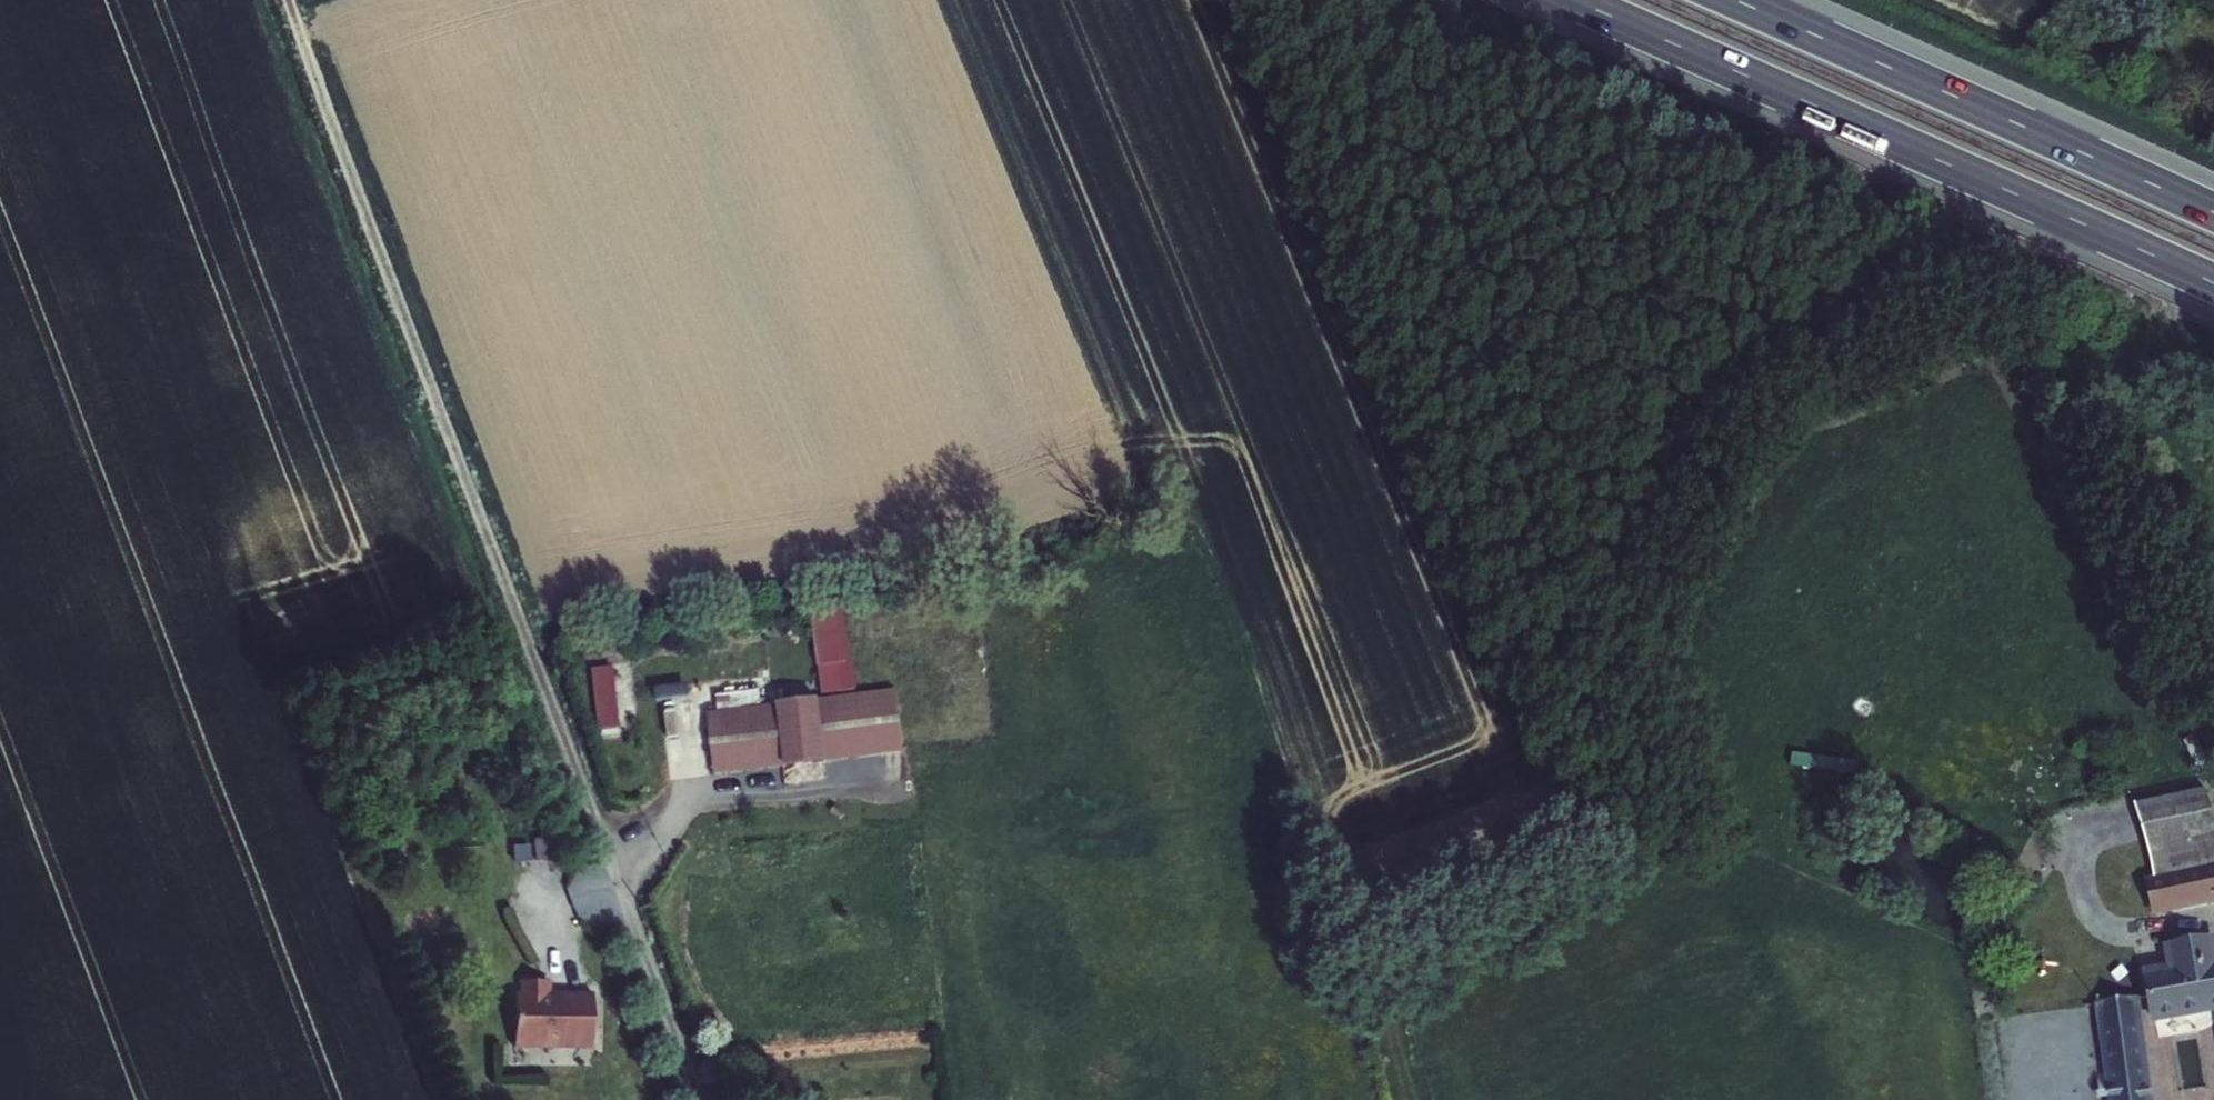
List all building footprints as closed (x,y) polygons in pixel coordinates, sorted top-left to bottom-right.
[(709,773),(902,752),(895,687),(849,692),(839,606),(808,610),(818,694),(757,701),(756,691),(714,695),(716,712),(703,714),(709,773)] [(617,717),(633,716),(630,663),(615,664),(617,717)] [(592,665),(594,727),(615,726),(612,664),(592,665)] [(2213,903),(2213,846),(2146,861),(2152,884),(2143,885),(2146,902),(2156,901),(2159,915),(2213,903)] [(2208,931),(2174,938),(2176,951),(2142,958),(2154,1021),(2213,1012),(2213,957),(2208,931)] [(510,1012),(503,1012),(502,1057),(530,1058),(530,1054),(548,1054),(552,1059),(568,1060),(572,1056),(579,1056),(583,1006),(550,1004),(550,1009),(538,1008),(539,994),(518,993),(517,992),(510,999),(510,1012)] [(2132,1004),(2100,1008),(2111,1099),(2147,1099),(2132,1004)]
